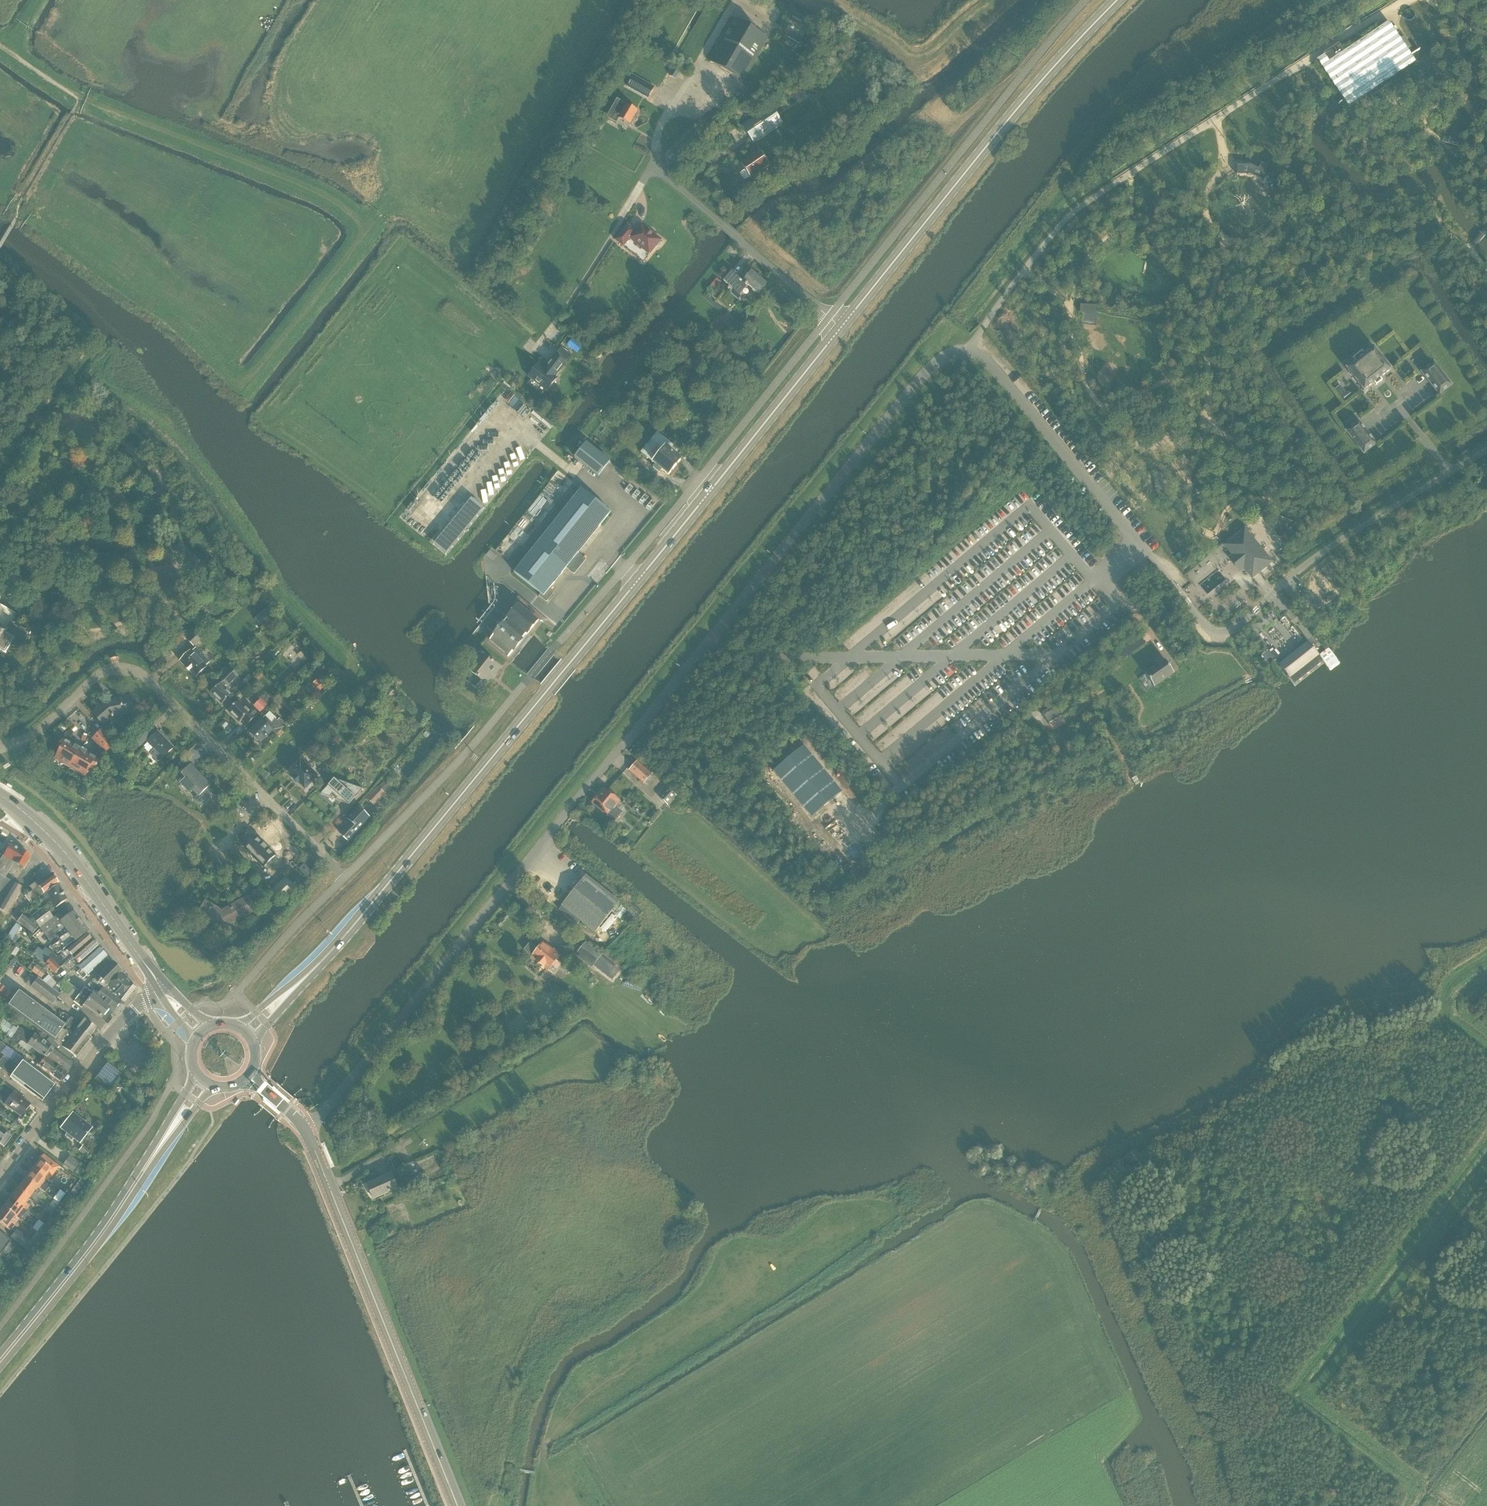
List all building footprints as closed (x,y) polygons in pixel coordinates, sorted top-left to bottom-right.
[(1404,14),(1404,15),(1404,16),(1404,17),(1405,17),(1405,18),(1406,19),(1407,20),(1408,20),(1409,20),(1410,20),(1411,20),(1412,20),(1413,19),(1414,19),(1414,18),(1415,17),(1415,16),(1415,15),(1415,14),(1415,13),(1415,12),(1414,12),(1414,11),(1413,11),(1413,10),(1412,10),(1411,9),(1410,9),(1409,9),(1408,9),(1408,10),(1407,10),(1406,10),(1406,11),(1405,11),(1405,12),(1404,13),(1404,14)] [(744,81),(769,38),(734,17),(709,60),(744,81)] [(1321,57),(1318,59),(1349,106),(1384,83),(1416,61),(1389,21),(1329,61),(1325,55),(1321,57)] [(788,40),(800,47),(805,39),(792,32),(788,40)] [(676,78),(679,73),(673,69),(670,75),(676,78)] [(655,88),(633,75),(627,86),(649,98),(655,88)] [(638,111),(626,103),(617,98),(607,117),(617,123),(619,118),(630,124),(638,111)] [(746,130),(753,141),(775,127),(767,115),(746,130)] [(594,123),(591,129),(598,132),(601,126),(594,123)] [(770,165),(760,151),(741,164),(745,170),(740,174),(744,180),(749,176),(751,178),(770,165)] [(1237,175),(1237,177),(1250,177),(1261,182),(1269,190),(1276,184),(1266,174),(1269,168),(1262,165),(1259,170),(1252,167),(1238,167),(1237,175)] [(660,241),(662,240),(641,223),(635,231),(628,225),(616,240),(624,247),(630,239),(650,255),(656,246),(659,247),(661,246),(661,243),(660,241)] [(745,281),(744,280),(732,270),(724,281),(740,294),(748,286),(758,295),(767,284),(752,271),(745,281)] [(716,289),(722,281),(717,277),(710,285),(716,289)] [(1097,313),(1097,307),(1080,307),(1080,315),(1082,315),(1096,316),(1097,313)] [(1096,316),(1082,315),(1082,326),(1096,327),(1096,316)] [(583,346),(573,338),(568,344),(578,352),(583,346)] [(1393,369),(1374,346),(1345,368),(1364,392),(1393,369)] [(528,377),(548,392),(558,378),(556,376),(567,363),(555,354),(545,367),(539,362),(528,377)] [(1421,371),(1439,396),(1453,385),(1434,361),(1421,371)] [(1343,406),(1348,403),(1344,394),(1339,397),(1343,406)] [(1345,430),(1364,454),(1378,443),(1359,419),(1345,430)] [(546,437),(552,431),(544,424),(539,430),(546,437)] [(681,459),(665,446),(658,440),(646,456),(653,462),(656,464),(653,467),(660,472),(662,469),(669,474),(681,459)] [(599,476),(611,461),(587,442),(575,456),(599,476)] [(517,456),(521,468),(526,467),(523,455),(517,456)] [(1163,474),(1154,475),(1155,491),(1165,490),(1163,474)] [(587,559),(579,553),(612,513),(582,488),(515,572),(541,593),(539,596),(547,601),(554,593),(554,592),(550,589),(567,568),(575,574),(587,559)] [(406,527),(412,533),(418,528),(412,522),(406,527)] [(1245,530),(1226,545),(1234,553),(1239,561),(1245,568),(1253,577),(1271,561),(1257,545),(1245,530)] [(453,559),(452,549),(444,549),(445,559),(453,559)] [(490,558),(488,563),(495,566),(497,561),(490,558)] [(1185,560),(1179,565),(1184,571),(1189,566),(1185,560)] [(527,634),(539,619),(518,603),(507,617),(493,634),(494,635),(490,640),(509,656),(513,650),(514,651),(524,638),(527,634)] [(6,653),(11,644),(13,645),(22,650),(32,632),(30,631),(30,630),(27,628),(26,629),(19,625),(19,624),(16,622),(15,623),(12,621),(17,614),(12,611),(3,625),(0,623),(0,649),(6,653)] [(262,613),(255,619),(261,626),(268,619),(262,613)] [(1070,620),(1077,626),(1081,621),(1074,615),(1070,620)] [(195,647),(205,636),(199,630),(188,640),(195,647)] [(1141,636),(1118,651),(1123,658),(1146,643),(1141,636)] [(1309,642),(1280,665),(1295,683),(1323,661),(1309,642)] [(197,677),(207,666),(211,662),(197,648),(193,651),(192,650),(181,661),(197,677)] [(1275,649),(1271,652),(1276,658),(1279,655),(1275,649)] [(1270,664),(1276,659),(1268,650),(1262,655),(1270,664)] [(477,676),(471,683),(480,691),(494,674),(495,674),(501,667),(485,654),(471,672),(477,676)] [(1146,674),(1139,678),(1147,690),(1154,685),(1154,686),(1174,673),(1165,659),(1145,673),(1146,674)] [(229,699),(231,700),(235,696),(225,687),(227,685),(228,686),(239,676),(231,667),(220,678),(223,681),(211,693),(217,698),(216,700),(221,704),(222,703),(223,704),(229,699)] [(262,673),(255,680),(258,682),(264,675),(262,673)] [(245,679),(237,688),(242,693),(250,685),(245,679)] [(319,692),(326,685),(321,679),(314,686),(319,692)] [(115,717),(135,713),(131,697),(107,702),(93,713),(105,726),(115,717)] [(269,703),(263,697),(254,706),(261,712),(269,703)] [(229,710),(241,722),(242,720),(248,725),(256,717),(256,716),(259,714),(253,708),(250,710),(240,699),(229,710)] [(300,704),(305,710),(309,706),(303,701),(300,704)] [(263,719),(251,732),(261,743),(273,731),(277,735),(285,727),(284,727),(278,720),(277,719),(273,723),(267,716),(266,716),(263,719)] [(280,718),(278,720),(284,727),(287,723),(286,721),(285,722),(280,718)] [(112,739),(103,728),(92,738),(101,748),(103,747),(110,741),(112,739)] [(140,746),(152,735),(145,728),(133,739),(126,746),(133,753),(140,746)] [(174,748),(159,731),(147,742),(154,749),(151,751),(151,754),(158,760),(160,760),(163,758),(174,748)] [(339,734),(332,741),(337,746),(341,741),(340,739),(342,737),(339,734)] [(77,744),(76,746),(64,739),(59,749),(61,750),(57,758),(72,766),(83,747),(77,744)] [(110,741),(103,747),(107,752),(114,746),(110,741)] [(88,753),(89,751),(83,747),(72,766),(87,775),(91,768),(94,770),(100,760),(88,753)] [(334,757),(327,764),(333,769),(339,761),(334,757)] [(125,758),(122,758),(119,760),(119,764),(122,766),(125,766),(128,763),(127,760),(125,758)] [(305,785),(317,774),(302,759),(291,770),(294,773),(293,774),(301,782),(302,781),(305,785)] [(184,761),(173,771),(179,778),(181,776),(185,780),(179,786),(189,796),(195,791),(199,795),(196,798),(201,803),(212,792),(208,787),(211,785),(191,765),(189,767),(184,761)] [(629,770),(644,783),(652,774),(637,761),(629,770)] [(364,789),(335,778),(321,794),(331,797),(334,794),(338,797),(336,799),(350,804),(364,789)] [(637,778),(633,782),(649,797),(653,792),(637,778)] [(876,820),(834,778),(807,804),(850,846),(876,820)] [(378,786),(367,798),(375,805),(386,793),(384,792),(389,787),(383,782),(379,786),(378,786)] [(668,805),(677,796),(667,787),(659,797),(668,805)] [(615,821),(623,812),(617,807),(621,802),(605,788),(599,796),(598,795),(592,803),(608,815),(615,821)] [(349,841),(360,829),(369,819),(358,808),(348,818),(352,822),(341,834),(349,841)] [(246,847),(264,866),(275,855),(257,836),(246,847)] [(31,856),(29,855),(28,853),(27,852),(25,852),(11,844),(0,862),(0,893),(5,896),(0,905),(0,909),(7,914),(23,888),(5,877),(8,872),(14,876),(20,866),(24,868),(31,856)] [(313,871),(305,863),(299,869),(307,877),(313,871)] [(31,903),(34,901),(58,883),(54,876),(52,877),(51,875),(39,884),(37,881),(34,884),(30,887),(32,890),(25,895),(31,903)] [(586,875),(563,904),(596,931),(620,902),(586,875)] [(56,908),(67,900),(58,884),(40,898),(42,902),(46,899),(49,905),(53,902),(56,908)] [(292,892),(284,884),(276,892),(284,900),(292,892)] [(243,902),(223,914),(220,912),(221,910),(206,901),(198,915),(222,929),(256,911),(249,897),(242,900),(243,902)] [(268,902),(276,910),(280,905),(272,897),(268,902)] [(71,914),(66,908),(54,917),(45,906),(32,916),(52,944),(64,936),(63,936),(82,921),(74,911),(71,914)] [(23,915),(18,921),(33,933),(39,927),(29,919),(23,914),(23,915)] [(58,954),(75,941),(89,931),(82,921),(63,936),(64,936),(52,944),(51,945),(58,954)] [(73,956),(92,939),(87,933),(61,955),(58,957),(52,951),(48,956),(51,959),(46,964),(55,973),(61,967),(58,964),(64,959),(70,953),(73,956)] [(84,961),(98,948),(93,941),(79,953),(80,953),(76,957),(75,955),(64,965),(71,972),(78,966),(77,964),(83,959),(84,961)] [(561,955),(554,949),(545,941),(539,949),(531,942),(524,950),(532,957),(536,960),(549,970),(561,955)] [(603,954),(587,941),(576,954),(593,967),(603,954)] [(12,942),(6,952),(11,955),(17,946),(12,942)] [(77,964),(78,966),(81,969),(77,973),(83,979),(87,976),(107,958),(100,949),(98,948),(84,961),(83,959),(77,964)] [(47,971),(37,964),(33,962),(28,969),(42,979),(47,971)] [(110,989),(123,973),(112,962),(98,975),(90,983),(96,988),(99,989),(102,985),(105,988),(107,986),(110,989)] [(623,968),(612,980),(618,985),(628,972),(623,968)] [(594,969),(591,974),(599,979),(602,974),(594,969)] [(123,973),(110,989),(121,1000),(133,984),(123,973)] [(38,979),(30,974),(24,982),(32,987),(53,1003),(58,997),(70,1007),(73,1003),(60,993),(54,988),(43,980),(41,981),(38,979)] [(54,988),(60,983),(59,982),(57,984),(49,974),(43,980),(54,988)] [(73,1003),(74,1002),(82,992),(67,981),(63,986),(60,983),(54,988),(60,993),(73,1003)] [(14,999),(21,989),(15,984),(7,994),(14,999)] [(109,991),(105,988),(102,985),(99,989),(101,991),(96,997),(85,988),(82,992),(74,1002),(81,1008),(84,1005),(101,1018),(108,1008),(112,1012),(121,1001),(109,992),(109,991)] [(91,1037),(97,1029),(84,1019),(80,1024),(71,1017),(66,1024),(22,990),(10,1006),(43,1031),(40,1036),(45,1040),(48,1036),(49,1037),(74,1055),(79,1059),(93,1039),(91,1037)] [(28,1044),(33,1037),(24,1031),(22,1032),(20,1030),(12,1041),(17,1044),(20,1040),(23,1041),(28,1044)] [(33,1037),(28,1044),(33,1048),(66,1073),(67,1071),(74,1062),(71,1060),(74,1055),(49,1037),(45,1042),(35,1034),(33,1037)] [(60,1081),(66,1073),(33,1048),(30,1052),(39,1059),(40,1058),(43,1060),(39,1065),(60,1081)] [(56,1083),(24,1059),(18,1066),(4,1056),(0,1060),(0,1067),(11,1076),(10,1077),(43,1101),(56,1083)] [(108,1062),(107,1063),(93,1082),(108,1093),(120,1078),(123,1074),(108,1062)] [(21,1116),(30,1104),(13,1091),(4,1103),(21,1116)] [(80,1143),(92,1128),(72,1113),(61,1128),(67,1133),(65,1135),(72,1140),(73,1138),(80,1143)] [(6,1114),(5,1114),(3,1117),(10,1122),(12,1120),(6,1114)] [(14,1121),(10,1126),(17,1131),(21,1126),(14,1121)] [(4,1147),(12,1137),(7,1132),(4,1135),(0,1132),(0,1144),(4,1147)] [(90,1151),(83,1145),(79,1151),(86,1156),(90,1151)] [(30,1154),(34,1158),(42,1150),(37,1146),(30,1154)] [(73,1172),(80,1163),(70,1156),(64,1165),(73,1172)] [(48,1181),(49,1180),(60,1166),(50,1159),(46,1164),(40,1159),(33,1168),(48,1181)] [(423,1186),(422,1182),(414,1162),(403,1166),(411,1186),(412,1186),(413,1190),(423,1186)] [(82,1167),(77,1173),(80,1176),(85,1169),(82,1167)] [(52,1183),(49,1180),(48,1181),(33,1168),(26,1178),(38,1187),(42,1190),(45,1192),(52,1183)] [(374,1198),(399,1188),(393,1174),(368,1184),(374,1198)] [(30,1197),(38,1187),(26,1178),(18,1188),(30,1197)] [(80,1179),(67,1195),(72,1199),(84,1182),(80,1179)] [(92,1194),(97,1186),(92,1182),(87,1190),(92,1194)] [(25,1203),(30,1197),(18,1188),(10,1198),(26,1210),(29,1206),(25,1203)] [(67,1195),(60,1204),(65,1208),(72,1199),(67,1195)] [(30,1212),(26,1210),(10,1198),(4,1207),(20,1219),(23,1222),(30,1212)] [(59,1204),(52,1200),(48,1206),(53,1211),(59,1204)] [(20,1219),(4,1207),(0,1212),(0,1222),(11,1231),(15,1226),(20,1219)] [(41,1227),(37,1232),(43,1236),(46,1232),(41,1227)] [(16,1230),(11,1237),(25,1247),(30,1240),(16,1230)] [(11,1240),(0,1232),(0,1255),(11,1240)] [(7,1271),(12,1274),(16,1269),(11,1265),(7,1271)]
